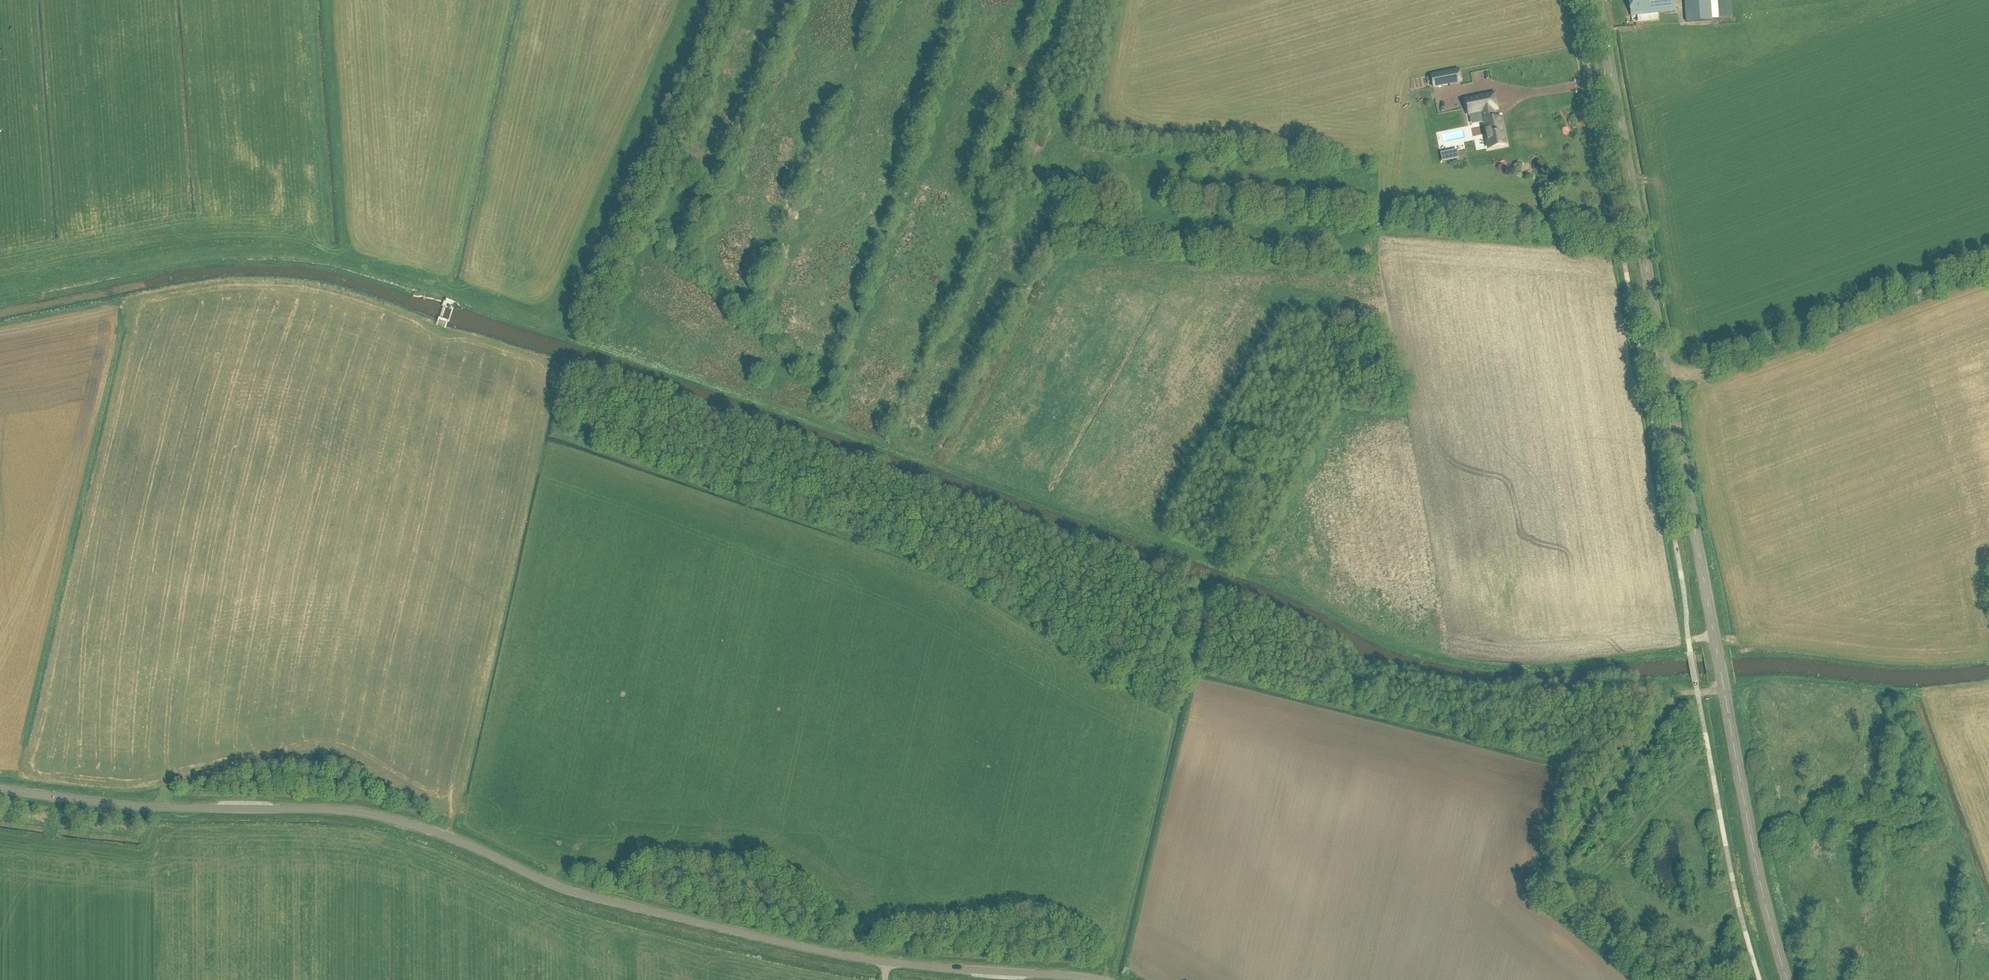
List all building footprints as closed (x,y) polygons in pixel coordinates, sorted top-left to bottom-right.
[(1674,12),(1672,0),(1626,0),(1628,17),(1674,12)] [(1712,0),(1685,0),(1687,24),(1713,22),(1713,18),(1732,17),(1730,0),(1716,0),(1712,0)] [(1656,18),(1649,19),(1650,27),(1657,26),(1656,18)] [(1453,73),(1421,80),(1424,93),(1456,87),(1453,73)] [(1490,99),(1461,106),(1464,120),(1476,118),(1478,128),(1484,154),(1501,150),(1495,124),(1493,124),(1491,115),(1493,114),(1490,99)] [(1438,129),(1439,134),(1456,131),(1456,126),(1438,129)] [(1438,153),(1461,146),(1457,131),(1433,138),(1438,153)] [(1423,152),(1435,151),(1433,132),(1421,133),(1423,152)] [(1457,151),(1440,154),(1442,163),(1458,160),(1457,151)]
